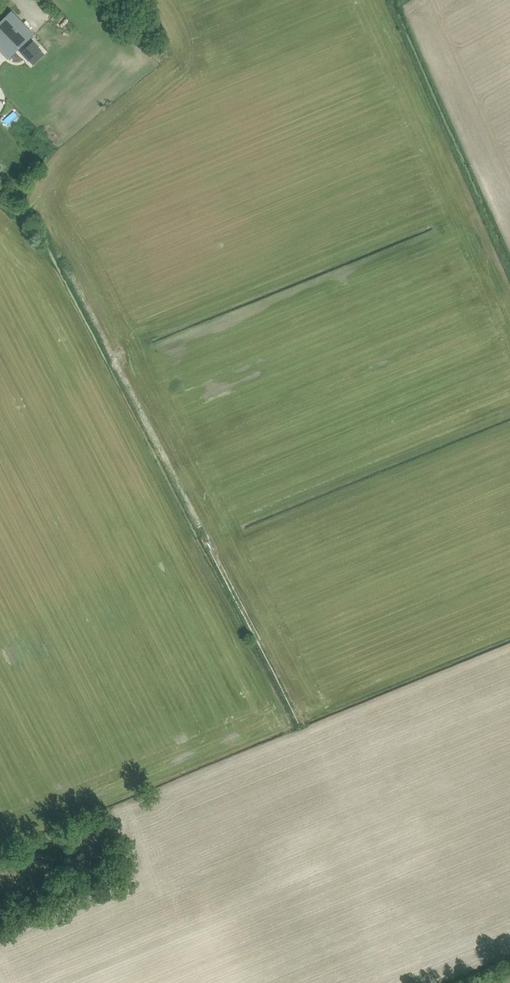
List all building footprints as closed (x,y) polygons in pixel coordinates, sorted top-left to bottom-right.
[(9,59),(34,34),(12,12),(0,23),(0,50),(9,59)] [(4,123),(35,151),(46,140),(17,111),(64,65),(35,36),(0,70),(0,118),(4,123)]
